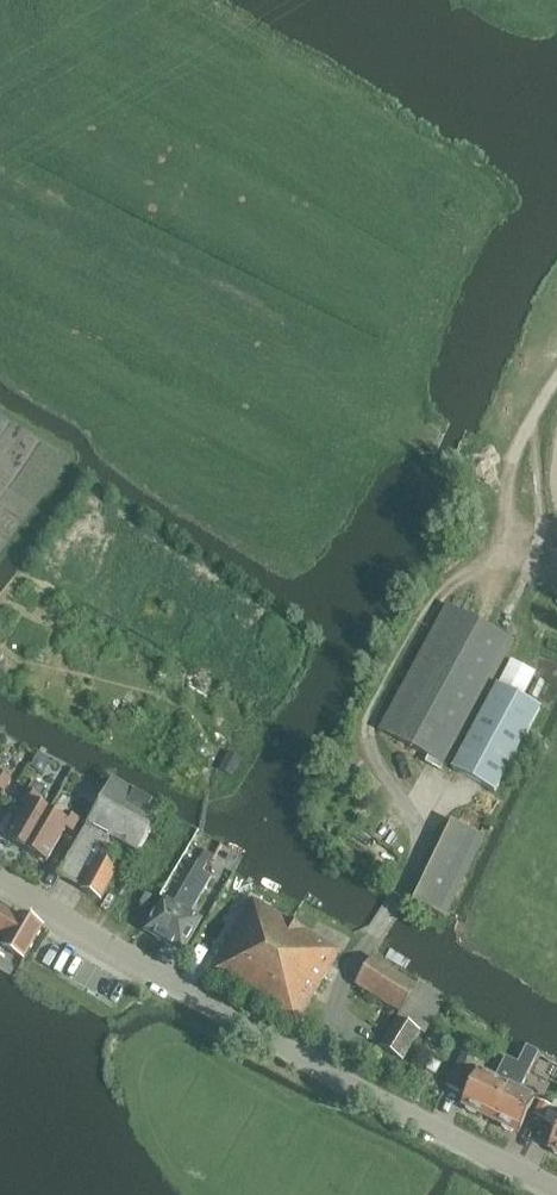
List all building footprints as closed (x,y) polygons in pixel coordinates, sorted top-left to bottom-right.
[(380,731),(441,764),(446,767),(514,641),(448,605),(380,731)] [(453,771),(495,793),(540,709),(498,687),(453,771)] [(39,754),(32,766),(43,772),(50,760),(39,754)] [(4,793),(11,781),(0,774),(0,790),(4,793)] [(83,884),(80,889),(101,901),(118,869),(113,867),(118,858),(114,856),(117,850),(106,844),(110,836),(137,851),(161,807),(111,780),(58,877),(59,878),(62,873),(83,884)] [(8,839),(27,851),(50,812),(37,804),(41,798),(28,790),(21,802),(27,806),(8,839)] [(50,812),(27,851),(47,862),(66,829),(73,833),(80,821),(66,813),(63,819),(50,812)] [(412,902),(445,918),(484,837),(451,821),(412,902)] [(204,850),(198,861),(199,861),(207,865),(213,855),(204,850)] [(165,941),(203,871),(207,865),(199,861),(198,861),(174,905),(164,899),(146,931),(156,937),(157,939),(160,942),(162,940),(165,941)] [(203,871),(165,941),(167,943),(167,945),(170,947),(173,946),(183,952),(201,920),(191,914),(213,877),(203,871)] [(253,901),(240,923),(210,974),(297,1026),(340,952),(253,901)] [(6,940),(1,948),(24,961),(44,927),(21,914),(19,918),(0,907),(0,936),(1,936),(6,940)] [(356,986),(400,1013),(396,1018),(397,1019),(380,1047),(403,1062),(422,1033),(424,1034),(447,998),(420,981),(417,987),(373,959),(356,986)] [(518,1064),(491,1119),(503,1126),(504,1129),(511,1132),(514,1131),(518,1133),(535,1099),(520,1091),(539,1053),(527,1047),(518,1064)] [(446,1087),(461,1094),(477,1062),(462,1054),(446,1087)] [(478,1113),(491,1119),(518,1064),(506,1057),(495,1079),(480,1071),(463,1105),(468,1108),(468,1111),(475,1115),(478,1113)] [(427,1070),(435,1075),(441,1065),(432,1061),(427,1070)] [(541,1101),(534,1115),(544,1120),(550,1106),(541,1101)] [(543,1122),(554,1128),(556,1122),(556,1119),(547,1114),(543,1122)]
